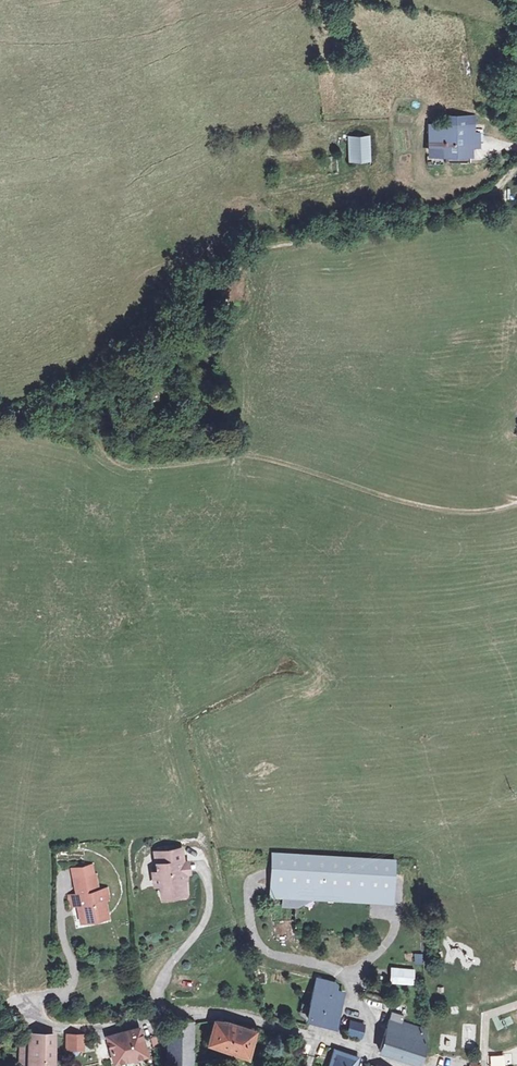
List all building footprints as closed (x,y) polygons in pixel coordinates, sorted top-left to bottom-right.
[(466,132),(461,132),(461,143),(467,143),(476,143),(476,132),(468,132),(468,116),(466,114),(463,114),(460,116),(460,121),(466,121),(466,132)] [(460,127),(427,127),(427,151),(441,151),(441,153),(441,161),(461,161),(461,143),(461,132),(466,132),(466,121),(460,121),(460,127)] [(392,129),(394,153),(403,152),(401,128),(392,129)] [(362,138),(344,139),(344,161),(364,161),(362,138)] [(325,157),(326,174),(338,174),(337,156),(325,157)] [(183,861),(181,849),(155,853),(158,873),(153,874),(155,886),(160,885),(162,892),(174,890),(174,895),(186,894),(182,873),(180,864),(180,862),(183,861)] [(389,860),(267,853),(266,894),(275,895),(275,904),(293,905),(293,895),(388,899),(389,860)] [(188,862),(180,864),(182,873),(190,872),(188,862)] [(70,906),(77,905),(80,920),(105,915),(103,904),(107,898),(105,890),(97,891),(94,877),(92,877),(90,867),(73,870),(75,880),(78,896),(69,897),(70,906)] [(414,953),(415,963),(423,963),(422,953),(414,953)] [(409,967),(386,966),(385,980),(408,982),(409,967)] [(337,984),(318,980),(309,1018),(336,1024),(343,996),(339,996),(340,990),(337,984)] [(405,1016),(392,1012),(380,1051),(419,1065),(426,1043),(427,1032),(403,1023),(405,1016)] [(237,1026),(216,1022),(210,1043),(230,1049),(237,1026)] [(171,1037),(170,1049),(194,1049),(195,1023),(171,1023),(171,1037)] [(363,1027),(350,1024),(348,1036),(361,1039),(363,1027)] [(237,1026),(230,1049),(249,1055),(257,1029),(237,1026)] [(115,1062),(125,1059),(146,1052),(138,1030),(118,1037),(108,1040),(115,1062)] [(19,1048),(19,1064),(29,1064),(29,1065),(52,1065),(53,1036),(29,1034),(29,1048),(19,1048)] [(87,1037),(65,1036),(65,1050),(78,1050),(78,1045),(87,1045),(87,1037)] [(194,1049),(170,1049),(170,1063),(194,1063),(194,1049)] [(336,1053),(332,1065),(355,1065),(357,1060),(336,1053)] [(490,1065),(505,1065),(505,1054),(489,1055),(490,1065)]
